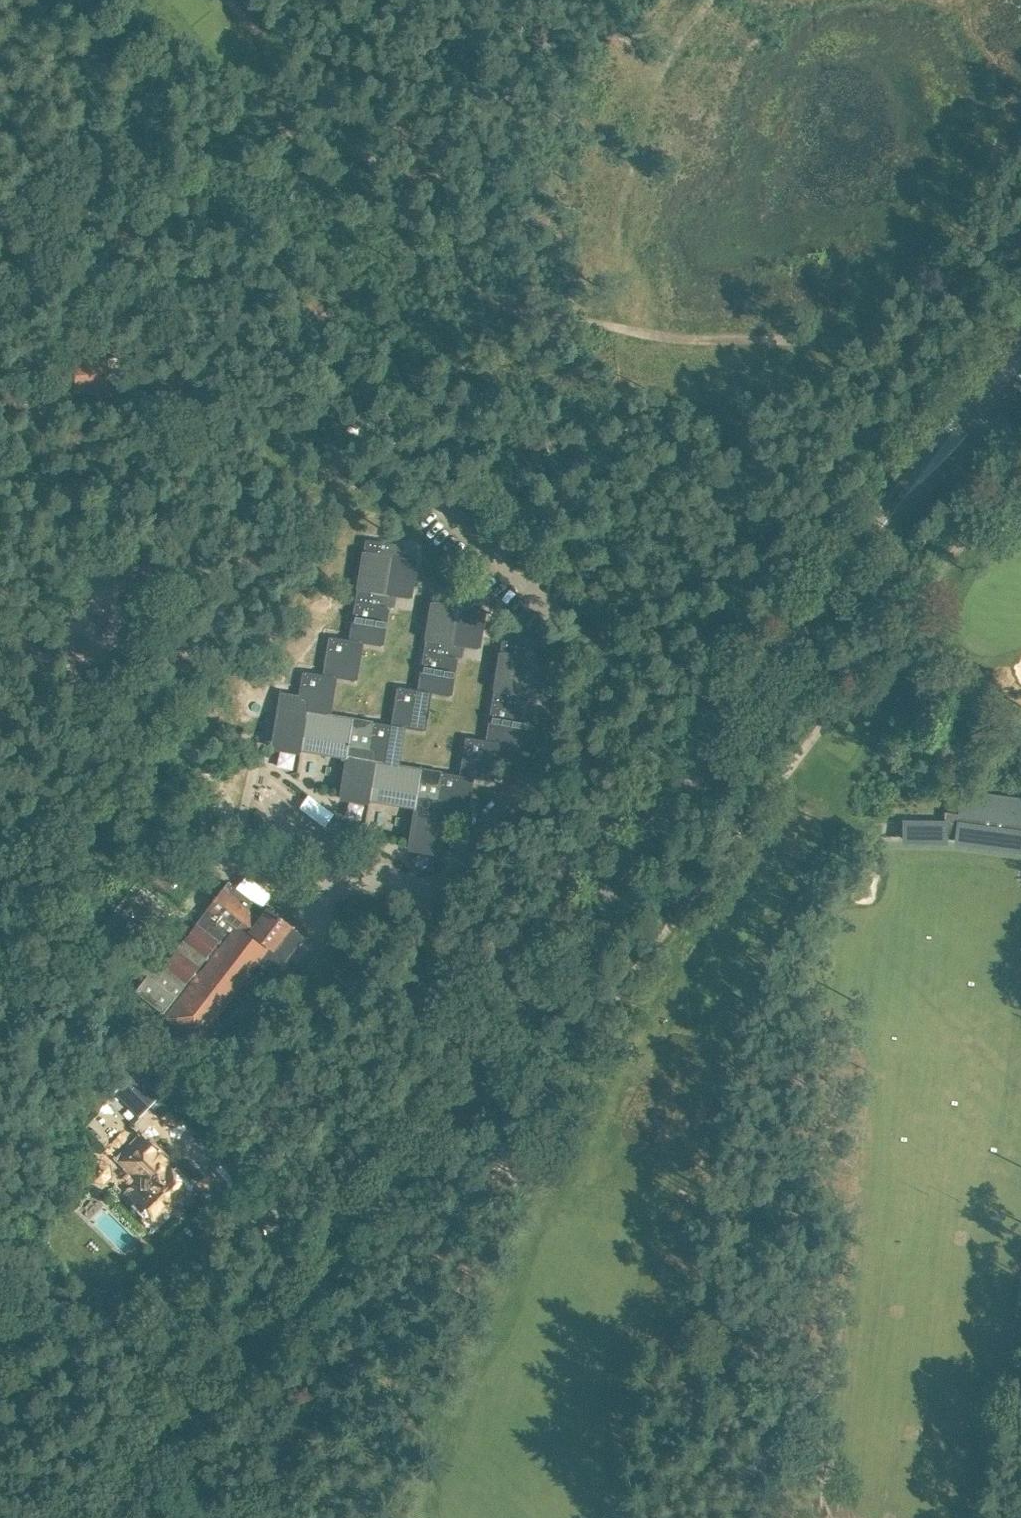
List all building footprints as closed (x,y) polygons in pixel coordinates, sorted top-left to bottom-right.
[(106,357),(73,361),(73,362),(76,382),(92,380),(92,385),(93,390),(109,388),(108,378),(106,357)] [(460,775),(397,764),(403,727),(423,730),(429,692),(449,695),(456,656),(463,657),(465,646),(477,648),(484,609),(470,607),(471,595),(435,589),(432,609),(425,652),(419,690),(399,686),(392,724),(328,714),(335,677),(354,680),(361,642),(381,645),(387,605),(393,606),(395,595),(409,598),(416,559),(401,556),(403,545),(367,539),(363,558),(356,601),(350,639),(330,636),(324,674),(304,671),(300,696),(279,693),(270,746),(301,751),(301,749),(345,757),(339,796),(340,796),(341,789),(369,794),(368,801),(369,801),(369,800),(414,807),(407,846),(408,847),(409,839),(438,844),(436,851),(437,851),(444,812),(465,815),(471,777),(491,781),(497,742),(517,746),(524,706),(530,707),(532,696),(546,698),(552,659),(538,657),(540,645),(503,639),(500,659),(493,702),(487,740),(467,737),(460,775)] [(1020,672),(1020,656),(989,657),(990,674),(1020,672)] [(316,833),(326,813),(272,784),(258,809),(293,827),(296,822),(316,833)] [(961,792),(959,813),(944,811),(944,823),(926,822),(925,838),(945,838),(956,839),(1020,848),(1020,800),(961,792)] [(163,850),(146,875),(182,900),(190,889),(194,885),(195,869),(163,850)] [(260,919),(250,911),(256,903),(227,881),(221,889),(207,906),(209,907),(161,969),(160,970),(161,971),(153,980),(142,971),(141,972),(146,976),(134,991),(162,1013),(162,1012),(167,1016),(196,1039),(255,962),(276,978),(277,977),(273,974),(301,937),(305,941),(306,939),(290,927),(291,925),(268,908),(260,919)] [(306,936),(314,942),(322,949),(331,938),(315,925),(306,936)] [(137,1072),(115,1094),(140,1118),(161,1096),(137,1072)] [(170,1207),(175,1202),(175,1198),(187,1186),(168,1166),(168,1163),(142,1136),(128,1151),(119,1160),(136,1177),(135,1184),(127,1192),(135,1200),(147,1212),(147,1216),(152,1220),(156,1220),(161,1216),(161,1212),(166,1206),(170,1207)] [(94,1169),(95,1180),(102,1182),(110,1175),(108,1165),(100,1163),(94,1169)]
